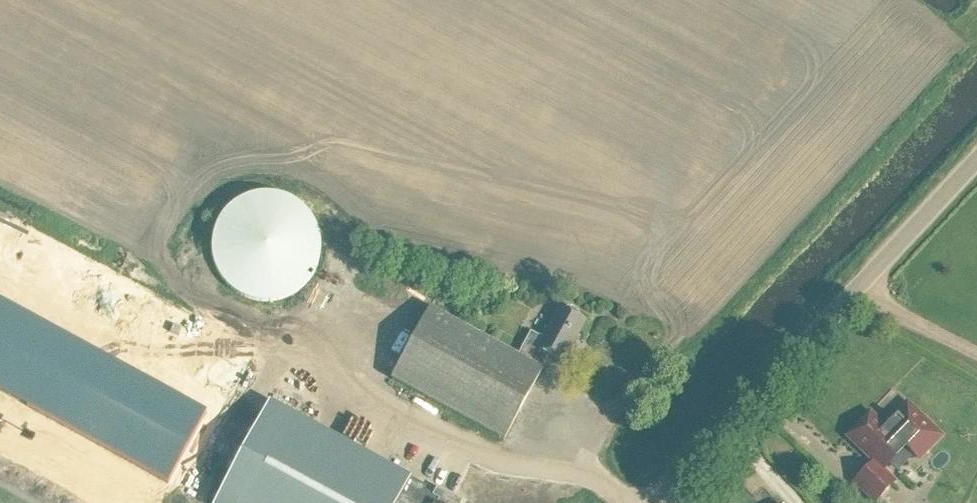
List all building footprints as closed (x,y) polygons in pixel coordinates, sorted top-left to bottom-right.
[(311,211),(302,202),(293,196),(281,192),(272,190),(259,190),(246,193),(236,198),(226,206),(220,212),(215,219),(210,231),(207,244),(208,255),(210,265),(214,275),(220,284),(230,295),(238,300),(250,305),(262,307),(271,307),(279,305),(286,304),(293,300),(302,294),(312,285),(319,274),(322,264),(324,251),(324,243),(322,230),(317,220),(311,211)] [(564,365),(574,346),(573,345),(585,322),(559,308),(542,339),(530,333),(518,356),(429,309),(391,380),(504,441),(550,357),(564,365)] [(440,501),(424,492),(426,488),(270,402),(215,502),(397,502),(399,502),(439,502),(440,501)] [(884,428),(874,418),(851,441),(873,463),(854,483),(874,502),(894,482),(882,470),(904,447),(916,459),(938,436),(931,430),(932,428),(921,417),(920,419),(906,406),(902,410),(901,408),(893,415),(895,417),(884,428)]
